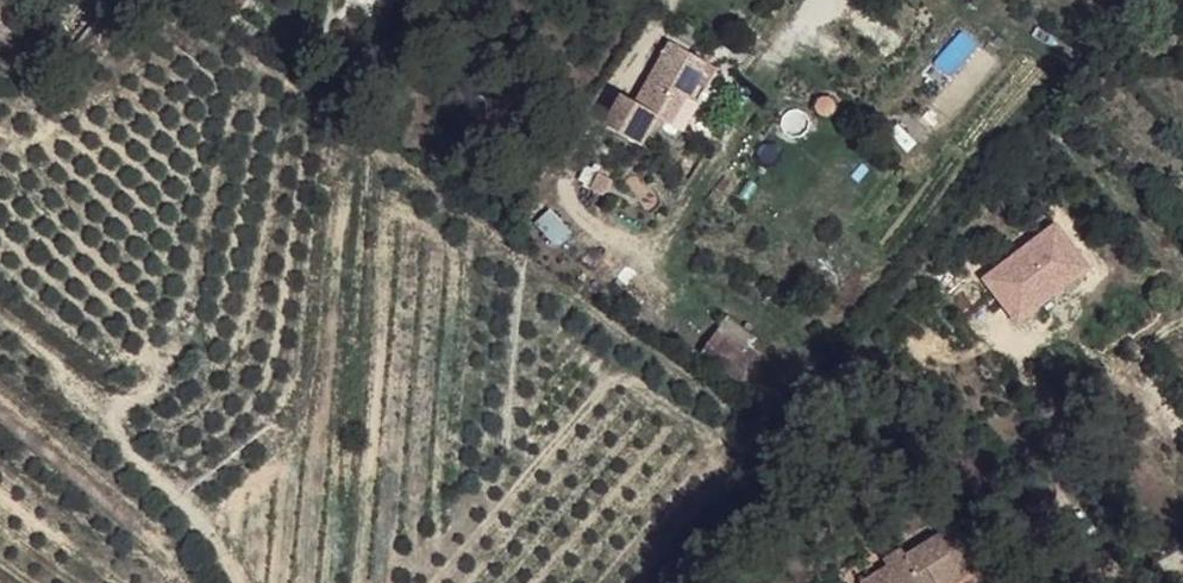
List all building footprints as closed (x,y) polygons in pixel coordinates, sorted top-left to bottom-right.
[(238,0),(216,0),(214,3),(229,15),(240,1),(238,0)] [(702,58),(660,35),(628,92),(613,85),(594,116),(628,138),(646,112),(661,120),(678,93),(684,78),(693,80),(702,58)] [(691,101),(678,93),(661,120),(678,129),(691,101)] [(737,375),(761,337),(723,314),(700,352),(737,375)] [(855,582),(955,582),(954,582),(970,571),(947,531),(901,558),(895,553),(875,564),(878,570),(855,582)]
